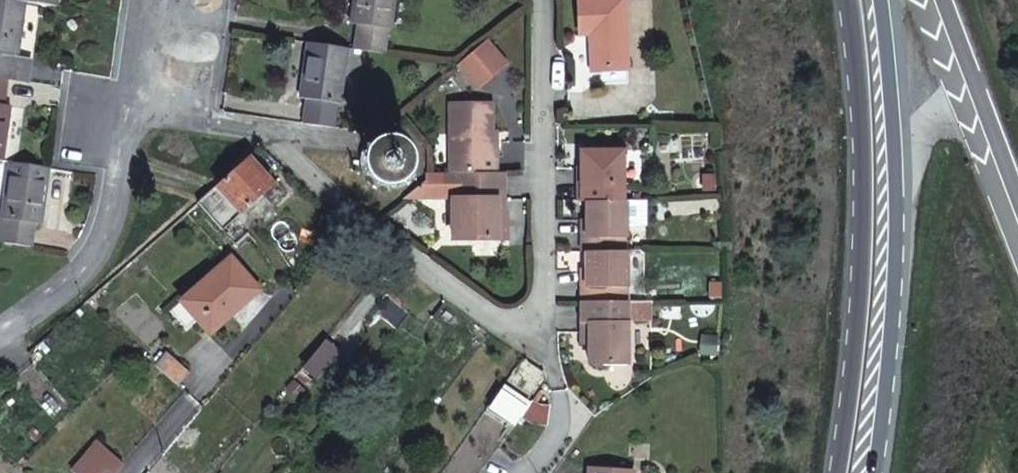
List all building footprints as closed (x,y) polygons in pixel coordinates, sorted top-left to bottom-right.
[(7,78),(11,52),(18,53),(25,0),(0,0),(0,77),(7,78)] [(384,49),(387,24),(392,24),(395,0),(353,0),(350,17),(357,19),(353,44),(384,49)] [(585,27),(590,26),(591,35),(586,35),(588,64),(622,62),(620,0),(575,0),(576,27),(585,27)] [(306,95),(301,119),(333,124),(337,99),(340,100),(348,44),(307,38),(299,94),(306,95)] [(484,39),(459,61),(478,83),(503,61),(484,39)] [(623,74),(622,62),(588,64),(588,75),(623,74)] [(3,158),(11,103),(4,101),(7,78),(0,77),(0,158),(3,158)] [(449,99),(450,167),(495,167),(496,151),(492,151),(492,128),(492,98),(449,99)] [(379,142),(376,143),(375,144),(374,145),(372,147),(370,150),(369,152),(368,155),(368,159),(368,162),(368,165),(369,168),(370,171),(372,173),(374,176),(376,177),(378,179),(381,180),(383,181),(385,181),(388,182),(391,182),(393,181),(396,181),(399,180),(401,178),(404,176),(406,174),(407,172),(409,170),(410,166),(410,164),(411,162),(411,159),(410,157),(410,155),(409,153),(408,151),(407,149),(406,147),(404,145),(402,143),(401,143),(399,141),(397,141),(394,140),(391,139),(389,139),(385,139),(382,140),(379,142)] [(578,147),(579,197),(585,197),(621,197),(620,147),(578,147)] [(276,182),(250,153),(229,172),(199,198),(227,229),(249,207),(276,182)] [(50,166),(9,159),(0,214),(0,217),(3,217),(0,233),(0,240),(30,243),(33,221),(42,223),(50,166)] [(505,206),(504,167),(495,167),(450,167),(424,167),(424,176),(406,191),(454,191),(454,233),(497,233),(497,206),(505,206)] [(625,247),(624,197),(621,197),(585,197),(585,215),(586,233),(579,233),(579,247),(586,247),(625,247)] [(507,206),(505,206),(497,206),(497,233),(507,233),(507,206)] [(580,297),(626,297),(625,247),(586,247),(586,282),(581,282),(580,297)] [(255,289),(227,257),(180,300),(208,331),(255,289)] [(627,360),(626,297),(580,297),(580,320),(589,320),(589,340),(589,360),(627,360)] [(162,304),(158,299),(153,304),(157,308),(162,304)] [(581,340),(589,340),(589,320),(580,320),(581,340)] [(336,348),(323,337),(300,366),(314,377),(336,348)] [(154,360),(176,380),(187,368),(165,348),(154,360)] [(503,384),(488,405),(513,423),(529,402),(503,384)] [(121,457),(97,436),(72,464),(82,472),(96,472),(105,463),(111,468),(121,457)] [(594,464),(593,472),(638,472),(638,469),(594,464)]
